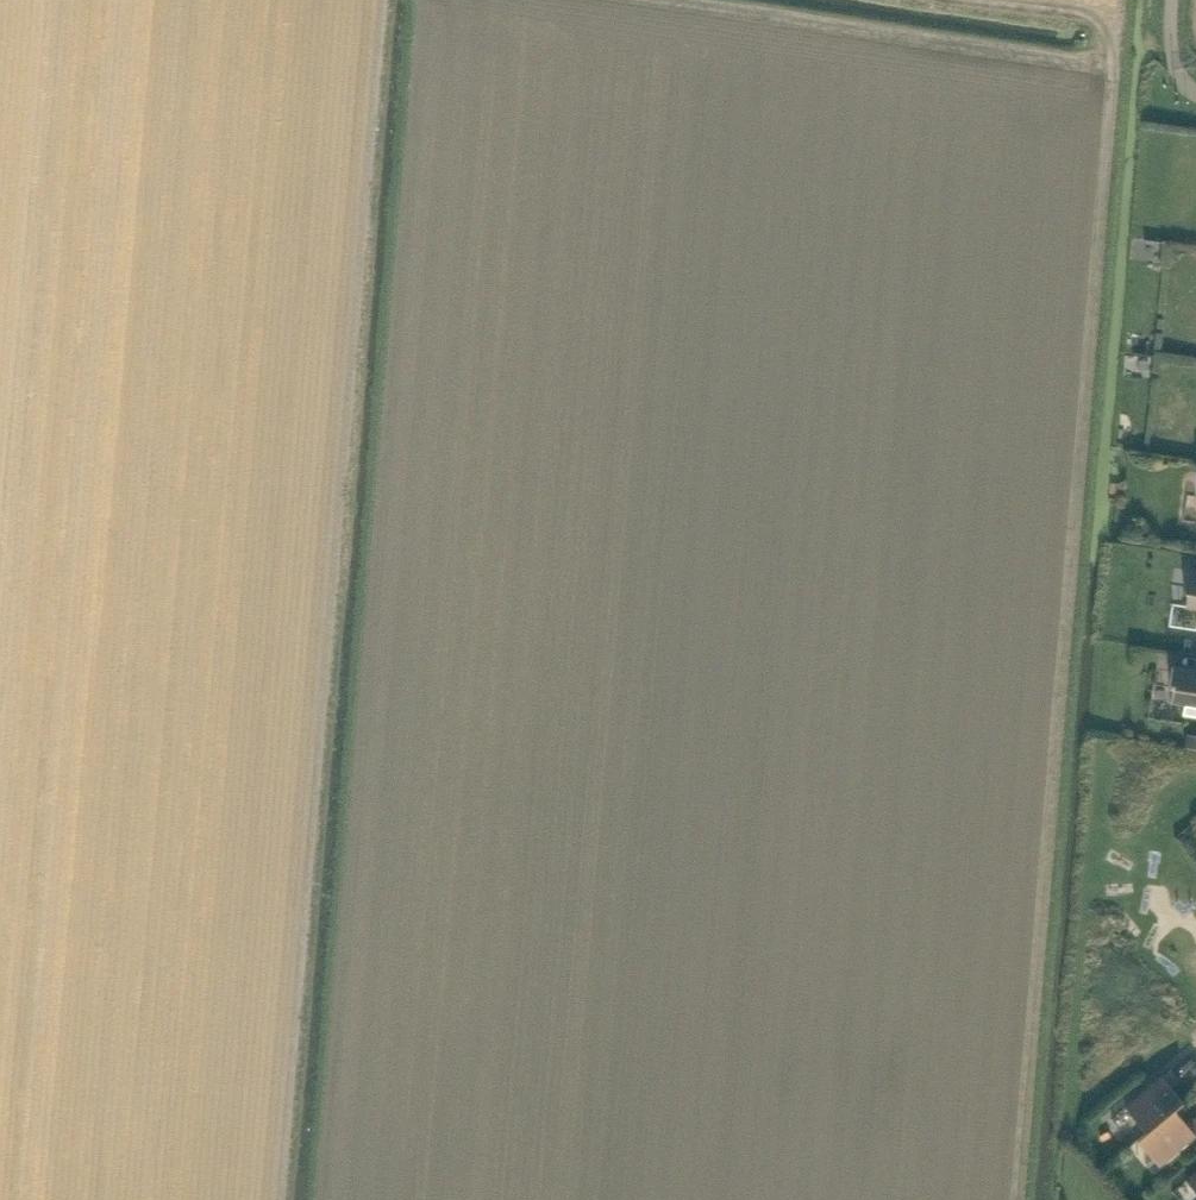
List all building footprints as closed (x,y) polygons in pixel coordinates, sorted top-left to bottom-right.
[(1188,570),(1184,592),(1187,593),(1185,605),(1195,607),(1195,571),(1188,570)] [(1176,665),(1173,665),(1170,687),(1172,688),(1170,700),(1184,702),(1183,714),(1195,716),(1195,668),(1176,665)] [(1170,1086),(1179,1079),(1170,1069),(1162,1075),(1123,1108),(1144,1133),(1135,1140),(1136,1141),(1183,1101),(1170,1086)] [(1183,1102),(1183,1101),(1136,1141),(1157,1166),(1195,1133),(1195,1117),(1195,1116),(1187,1124),(1174,1109),(1183,1102)] [(1184,1181),(1195,1195),(1195,1171),(1184,1181)]
